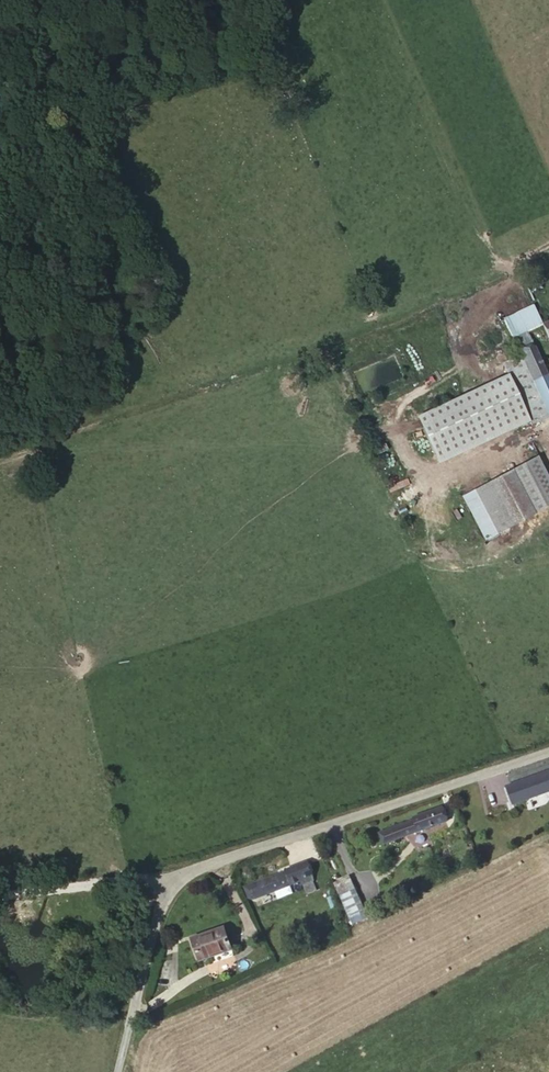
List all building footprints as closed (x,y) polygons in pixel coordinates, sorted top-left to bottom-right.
[(503,318),(511,339),(543,327),(535,306),(503,318)] [(540,332),(547,348),(548,348),(548,329),(540,332)] [(530,387),(545,380),(526,339),(511,346),(520,365),(530,387)] [(389,382),(382,362),(355,372),(362,391),(389,382)] [(530,434),(547,425),(530,387),(520,365),(501,373),(530,434)] [(548,424),(548,390),(545,380),(530,387),(547,425),(548,424)] [(522,421),(505,384),(415,426),(432,463),(522,421)] [(532,523),(509,480),(460,507),(483,551),(532,523)] [(542,786),(516,794),(521,811),(547,803),(547,802),(542,786)] [(521,811),(516,794),(504,798),(509,815),(521,811)] [(443,832),(439,819),(407,830),(408,834),(373,846),(377,856),(443,832)] [(307,887),(303,873),(237,895),(242,909),(307,887)] [(353,897),(347,884),(332,890),(337,903),(353,897)] [(351,903),(337,909),(337,910),(347,906),(350,913),(354,911),(351,903)] [(341,920),(355,914),(354,911),(350,913),(347,906),(337,910),(341,920)] [(341,920),(346,933),(361,927),(355,914),(341,920)] [(234,953),(227,933),(194,945),(202,967),(215,963),(214,960),(234,953)]
